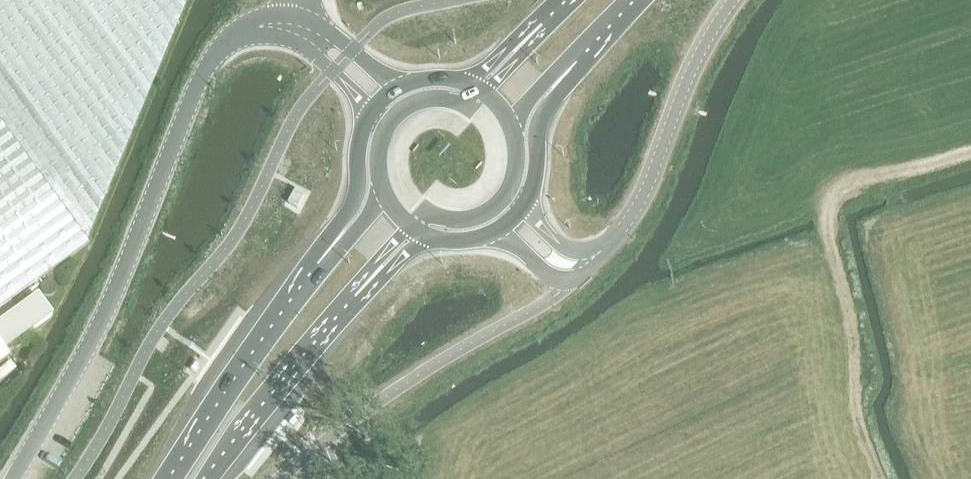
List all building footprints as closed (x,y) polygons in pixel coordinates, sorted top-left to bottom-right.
[(5,352),(52,317),(37,297),(17,311),(10,301),(88,243),(87,240),(182,17),(189,0),(0,0),(0,365),(9,358),(5,352)] [(55,284),(54,283),(53,283),(52,282),(50,281),(49,281),(48,281),(46,281),(45,282),(44,282),(43,283),(42,284),(41,285),(41,286),(40,288),(40,289),(40,290),(41,292),(41,293),(42,294),(43,295),(44,296),(45,296),(47,297),(48,297),(49,297),(51,297),(52,296),(53,295),(54,294),(55,293),(55,292),(56,291),(56,290),(56,288),(56,287),(55,286),(55,284)]
